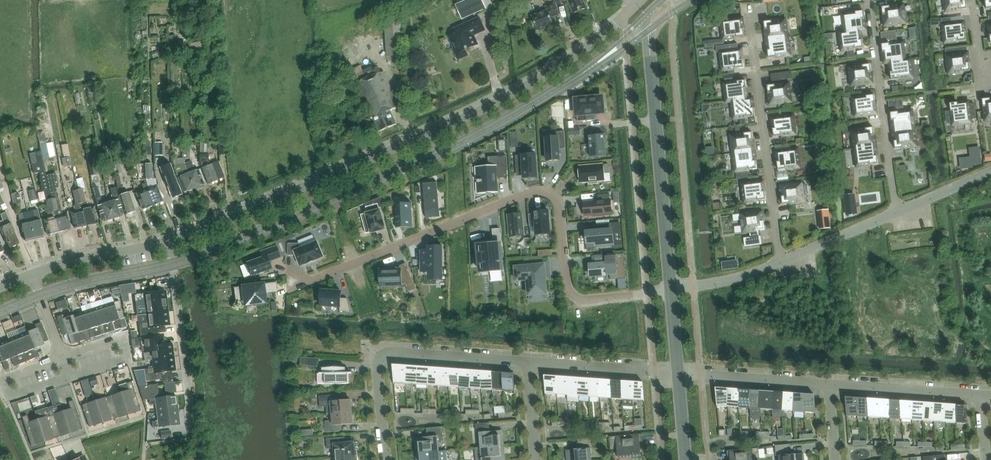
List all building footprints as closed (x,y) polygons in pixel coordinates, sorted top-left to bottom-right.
[(486,9),(483,0),(466,0),(456,4),(463,19),(486,9)] [(574,14),(587,9),(583,0),(568,0),(574,14)] [(967,9),(966,0),(944,0),(945,11),(967,9)] [(743,2),(744,12),(755,12),(755,1),(743,2)] [(547,10),(532,15),(538,30),(554,24),(551,18),(560,14),(555,3),(545,6),(547,10)] [(903,5),(882,7),(884,26),(906,23),(903,5)] [(866,29),(863,11),(842,14),(844,32),(839,32),(839,33),(866,29)] [(399,40),(404,40),(403,15),(387,16),(389,55),(399,55),(399,40)] [(467,54),(465,50),(474,46),(473,45),(477,43),(474,35),(484,30),(485,31),(479,18),(454,29),(457,35),(450,37),(450,36),(449,37),(454,48),(453,48),(454,50),(457,58),(467,54)] [(742,18),(721,21),(723,39),(724,39),(745,37),(742,18)] [(951,18),(942,19),(942,25),(945,43),(966,41),(964,22),(952,24),(951,18)] [(764,22),(766,40),(788,37),(785,19),(764,22)] [(839,33),(842,51),(863,48),(861,30),(866,30),(866,29),(839,33)] [(889,44),(882,45),(884,63),(910,59),(905,60),(903,42),(897,43),(896,31),(887,32),(889,44)] [(766,40),(769,58),(790,55),(788,37),(766,40)] [(706,41),(707,47),(725,45),(724,39),(723,39),(706,41)] [(738,44),(716,47),(717,53),(720,53),(722,70),(744,68),(741,49),(738,50),(738,44)] [(960,48),(945,50),(946,55),(949,74),(970,71),(968,52),(961,53),(960,48)] [(884,63),(889,62),(891,80),(913,77),(910,59),(884,63)] [(180,64),(172,64),(174,86),(181,85),(180,64)] [(870,64),(849,67),(851,86),(872,83),(870,64)] [(349,70),(354,83),(366,79),(361,66),(349,70)] [(364,71),(367,79),(357,83),(369,111),(362,114),(366,121),(374,118),(380,132),(397,125),(391,110),(399,107),(385,72),(376,75),(373,67),(364,71)] [(783,73),(771,74),(772,82),(784,80),(783,73)] [(726,101),(753,98),(748,98),(745,81),(724,83),(726,101)] [(767,86),(770,104),(791,102),(789,83),(767,86)] [(602,97),(600,97),(600,95),(591,96),(591,98),(576,100),(577,122),(595,120),(595,113),(603,112),(603,109),(605,109),(604,100),(602,100),(602,97)] [(874,95),(853,98),(855,116),(876,114),(874,95)] [(734,119),(755,116),(753,98),(726,101),(726,102),(731,101),(734,119)] [(990,120),(990,98),(982,100),(985,121),(990,120)] [(951,114),(947,114),(948,124),(952,124),(953,125),(971,123),(971,120),(976,119),(974,104),(969,105),(968,101),(961,102),(958,103),(950,104),(951,114)] [(890,113),(893,131),(914,128),(912,110),(890,113)] [(771,118),(774,137),(795,134),(793,116),(771,118)] [(873,128),(852,131),(854,149),(876,146),(873,128)] [(893,131),(895,149),(917,146),(914,128),(893,131)] [(588,132),(591,157),(606,156),(605,140),(606,140),(606,136),(605,136),(604,134),(596,135),(596,131),(588,132)] [(510,132),(511,147),(518,147),(518,132),(510,132)] [(560,160),(559,145),(566,145),(565,132),(552,132),(553,137),(545,138),(547,161),(560,160)] [(731,135),(733,153),(754,151),(752,133),(731,135)] [(44,134),(38,136),(40,144),(46,143),(44,134)] [(226,136),(218,137),(220,155),(228,154),(226,136)] [(46,143),(40,145),(43,159),(50,157),(46,143)] [(110,146),(103,147),(104,159),(111,158),(110,146)] [(876,146),(854,149),(857,167),(878,164),(876,146)] [(153,147),(143,147),(143,155),(153,155),(153,147)] [(979,148),(970,149),(971,159),(959,160),(960,169),(973,168),(973,166),(981,165),(979,148)] [(778,170),(799,167),(797,149),(776,151),(778,170)] [(42,191),(44,191),(47,205),(44,206),(45,212),(47,212),(48,218),(47,218),(48,225),(45,226),(47,235),(59,232),(50,189),(49,189),(48,189),(41,151),(35,152),(36,158),(28,159),(31,174),(40,172),(41,177),(39,178),(42,191)] [(733,153),(735,172),(757,169),(754,151),(733,153)] [(93,154),(87,156),(91,176),(97,174),(93,154)] [(199,154),(199,162),(208,184),(224,177),(218,161),(209,164),(208,161),(208,154),(199,154)] [(537,177),(536,154),(522,155),(516,156),(516,166),(523,166),(523,178),(537,177)] [(499,192),(498,178),(508,177),(506,156),(494,157),(494,158),(490,158),(491,166),(480,167),(481,180),(477,180),(478,193),(499,192)] [(70,157),(62,159),(64,168),(72,166),(70,157)] [(174,168),(178,178),(183,192),(194,188),(188,173),(184,163),(185,163),(184,158),(173,160),(174,165),(175,165),(174,168)] [(188,173),(194,188),(194,189),(204,185),(198,169),(195,170),(192,160),(185,163),(184,163),(188,173)] [(144,164),(133,164),(134,180),(144,180),(144,164)] [(160,168),(165,180),(172,198),(182,194),(175,176),(169,164),(160,168)] [(579,167),(580,182),(589,181),(589,184),(598,184),(598,181),(604,180),(604,174),(609,173),(608,164),(579,167)] [(59,232),(71,229),(67,214),(59,216),(58,210),(60,209),(55,190),(57,190),(57,188),(59,188),(56,173),(46,176),(49,189),(50,189),(59,232)] [(135,212),(128,192),(124,194),(121,184),(123,184),(122,174),(115,174),(116,185),(119,196),(125,215),(135,212)] [(82,178),(76,180),(78,189),(85,187),(82,178)] [(146,189),(153,205),(163,201),(156,184),(156,185),(155,179),(147,181),(147,183),(142,184),(144,189),(146,189)] [(742,184),(744,202),(766,200),(763,181),(742,184)] [(437,182),(423,183),(426,218),(440,217),(437,182)] [(802,183),(780,186),(783,205),(804,202),(803,196),(806,195),(808,193),(807,185),(805,183),(802,184),(802,183)] [(97,187),(93,188),(96,200),(102,221),(106,220),(106,221),(113,219),(108,202),(102,204),(100,199),(97,187)] [(114,201),(108,202),(113,219),(120,216),(120,215),(123,214),(119,199),(116,187),(110,189),(114,201)] [(83,188),(78,189),(87,225),(98,223),(94,207),(88,208),(83,188)] [(34,189),(28,191),(31,201),(37,200),(34,189)] [(87,225),(78,189),(73,191),(76,205),(79,204),(80,210),(71,212),(74,228),(87,225)] [(146,189),(144,189),(136,193),(142,209),(153,205),(146,189)] [(19,194),(12,196),(15,209),(22,207),(19,194)] [(593,217),(612,215),(610,194),(605,194),(598,195),(598,201),(584,202),(585,215),(593,215),(593,217)] [(857,214),(855,194),(844,195),(847,215),(857,214)] [(367,213),(361,215),(364,227),(369,226),(371,233),(385,229),(380,210),(379,208),(384,207),(380,195),(364,201),(366,207),(367,213)] [(412,203),(395,204),(396,228),(413,227),(412,203)] [(29,213),(35,239),(44,236),(40,219),(38,209),(33,211),(29,213)] [(551,234),(549,210),(535,211),(535,213),(529,214),(530,226),(536,226),(536,235),(551,234)] [(762,211),(741,214),(743,232),(750,231),(751,238),(745,239),(746,247),(763,245),(762,236),(761,236),(760,230),(765,230),(762,211)] [(10,246),(18,243),(9,224),(11,223),(6,212),(1,214),(3,220),(0,222),(0,224),(10,246)] [(29,213),(23,214),(23,213),(18,214),(21,223),(20,223),(25,241),(35,239),(29,213)] [(522,213),(508,214),(511,236),(524,235),(522,213)] [(830,219),(820,221),(821,229),(831,228),(830,219)] [(597,231),(586,232),(587,244),(595,243),(596,246),(614,245),(612,223),(610,223),(609,220),(596,221),(597,225),(597,231)] [(489,273),(489,271),(502,270),(501,260),(503,260),(500,229),(492,229),(494,244),(485,245),(485,242),(474,243),(475,255),(479,255),(481,273),(489,273)] [(261,258),(246,263),(251,276),(271,269),(269,261),(285,256),(285,238),(275,242),(276,246),(259,252),(261,258)] [(288,243),(288,255),(297,255),(301,266),(308,263),(316,260),(323,257),(317,242),(301,248),(299,243),(288,243)] [(428,246),(428,250),(421,250),(421,262),(421,272),(443,272),(442,246),(428,246)] [(606,263),(590,265),(590,272),(591,276),(595,275),(607,274),(607,275),(610,274),(610,278),(626,277),(624,253),(616,254),(616,256),(605,257),(606,263)] [(548,260),(526,262),(526,267),(516,267),(517,280),(528,279),(529,295),(546,293),(545,273),(549,273),(548,260)] [(399,269),(380,270),(380,286),(402,285),(406,284),(407,287),(409,292),(416,289),(414,284),(413,281),(406,263),(398,266),(399,269)] [(276,282),(234,287),(235,297),(242,296),(244,307),(267,304),(265,292),(276,291),(275,283),(276,283),(276,282)] [(321,290),(320,290),(319,290),(318,300),(319,300),(321,300),(320,305),(340,307),(340,311),(351,312),(347,298),(341,298),(341,292),(321,290)] [(151,300),(150,293),(135,295),(136,307),(145,305),(146,314),(168,311),(166,298),(151,300)] [(112,297),(102,300),(103,305),(106,304),(112,322),(115,330),(123,328),(126,327),(123,318),(121,310),(117,312),(116,311),(122,309),(119,301),(114,303),(113,302),(112,297)] [(69,309),(66,299),(56,301),(58,307),(63,306),(64,311),(69,309)] [(95,300),(84,304),(87,311),(95,337),(105,333),(97,307),(95,300)] [(103,305),(97,307),(105,333),(111,332),(115,330),(112,322),(106,304),(103,305)] [(87,311),(76,314),(82,331),(87,330),(90,338),(95,337),(87,311)] [(170,325),(168,311),(146,314),(147,322),(138,324),(140,335),(156,333),(155,327),(170,325)] [(63,315),(56,317),(62,335),(68,333),(69,336),(77,333),(80,341),(85,340),(82,331),(76,314),(64,318),(63,315)] [(44,344),(43,342),(48,340),(41,322),(35,325),(36,328),(28,331),(35,348),(36,348),(44,344)] [(29,360),(39,356),(36,348),(35,348),(28,331),(18,335),(25,352),(26,352),(29,360)] [(24,362),(29,360),(26,352),(25,352),(18,335),(9,339),(15,356),(16,356),(21,354),(24,362)] [(140,338),(131,339),(132,348),(142,347),(141,341),(140,338)] [(156,339),(141,341),(142,347),(142,352),(143,352),(145,360),(152,359),(174,357),(172,343),(164,344),(163,338),(156,339)] [(0,343),(0,347),(5,360),(6,360),(11,358),(14,366),(19,364),(16,356),(15,356),(9,339),(0,343)] [(5,370),(9,368),(6,360),(5,360),(0,347),(0,362),(2,362),(5,370)] [(176,370),(174,357),(152,359),(153,368),(144,369),(146,381),(162,379),(161,372),(176,370)] [(301,366),(316,367),(317,359),(302,358),(301,366)] [(395,383),(406,384),(404,365),(402,365),(402,364),(397,365),(393,364),(393,365),(394,386),(395,386),(395,383)] [(120,379),(133,375),(130,365),(117,368),(120,379)] [(408,365),(404,365),(406,384),(417,384),(415,366),(413,366),(413,365),(408,365)] [(417,384),(428,385),(426,367),(423,367),(423,366),(419,366),(415,366),(417,384)] [(429,367),(426,367),(428,385),(439,386),(437,368),(434,367),(434,366),(429,367)] [(337,384),(349,383),(349,373),(351,373),(351,372),(346,373),(346,367),(334,367),(322,368),(322,373),(320,373),(320,374),(325,373),(325,383),(337,384)] [(437,368),(439,386),(450,387),(448,368),(445,368),(445,367),(440,368),(437,368)] [(451,369),(448,368),(450,387),(460,388),(459,369),(456,369),(456,368),(451,369)] [(460,388),(472,388),(470,370),(467,370),(467,369),(462,369),(459,369),(460,388)] [(146,385),(144,370),(134,371),(138,386),(146,385)] [(473,370),(470,370),(472,388),(482,389),(481,371),(478,370),(473,370)] [(482,389),(493,390),(492,371),(489,371),(489,370),(484,371),(481,371),(482,389)] [(495,372),(492,371),(493,390),(504,391),(503,372),(500,372),(500,371),(495,372)] [(515,395),(513,373),(511,373),(511,372),(506,372),(503,372),(504,391),(514,391),(515,395)] [(548,375),(544,375),(546,397),(546,394),(557,394),(556,376),(553,376),(553,375),(548,375)] [(95,376),(88,379),(91,386),(98,384),(95,376)] [(559,376),(556,376),(557,394),(568,395),(567,377),(564,377),(564,376),(559,376)] [(568,395),(579,396),(578,378),(575,377),(570,377),(567,377),(568,395)] [(581,378),(578,378),(579,396),(590,397),(589,378),(586,378),(586,377),(581,378)] [(592,379),(589,378),(590,397),(601,397),(600,379),(597,379),(597,378),(592,379)] [(601,397),(612,398),(610,380),(608,380),(608,379),(603,379),(600,379),(601,397)] [(614,380),(610,380),(612,398),(623,399),(621,381),(619,380),(614,380)] [(623,399),(634,400),(632,381),(630,381),(629,380),(625,381),(621,381),(623,399)] [(635,382),(632,381),(634,400),(644,401),(644,404),(645,404),(643,382),(640,382),(640,381),(635,382)] [(128,415),(141,410),(131,382),(126,383),(128,390),(121,392),(128,415)] [(158,384),(139,387),(142,396),(159,394),(158,384)] [(717,406),(728,407),(726,388),(724,388),(724,387),(719,388),(715,387),(717,409),(718,409),(717,406)] [(730,388),(726,388),(728,407),(739,407),(737,389),(735,389),(735,388),(730,388)] [(55,389),(49,391),(50,397),(57,395),(55,389)] [(739,407),(750,408),(748,390),(746,390),(746,389),(741,389),(737,389),(739,407)] [(752,390),(748,390),(750,408),(761,409),(759,390),(757,390),(757,389),(752,390)] [(761,409),(772,410),(770,391),(768,391),(768,390),(763,391),(759,390),(761,409)] [(774,392),(770,391),(772,410),(783,410),(781,392),(779,392),(779,391),(774,392)] [(115,419),(128,415),(121,392),(108,397),(115,419)] [(785,392),(781,392),(783,410),(794,411),(792,393),(790,393),(790,392),(785,392)] [(794,411),(805,412),(803,394),(801,393),(796,393),(792,393),(794,411)] [(807,394),(803,394),(805,412),(806,418),(816,419),(816,417),(814,394),(812,394),(812,393),(807,394)] [(32,403),(38,401),(36,395),(30,397),(32,403)] [(336,395),(319,397),(320,403),(320,407),(326,406),(327,414),(332,414),(352,412),(351,400),(337,401),(336,395)] [(156,404),(157,413),(178,410),(176,396),(149,399),(150,405),(156,404)] [(847,415),(858,416),(856,397),(854,397),(854,396),(849,397),(845,397),(847,419),(847,415)] [(102,423),(115,419),(108,397),(95,401),(102,423)] [(858,416),(869,417),(867,398),(865,398),(865,397),(860,398),(856,397),(858,416)] [(869,417),(880,417),(878,399),(876,399),(876,398),(871,398),(867,398),(869,417)] [(891,418),(889,400),(887,400),(887,399),(882,399),(878,399),(880,417),(891,418)] [(70,433),(83,429),(73,400),(68,402),(70,409),(63,411),(70,433)] [(902,419),(900,401),(898,400),(893,400),(889,400),(891,418),(902,419)] [(913,420),(911,401),(909,401),(909,400),(904,401),(900,401),(902,419),(913,420)] [(102,423),(95,401),(82,405),(89,427),(102,423)] [(913,420),(924,421),(922,402),(920,402),(920,401),(915,402),(911,401),(913,420)] [(924,421),(935,421),(933,403),(930,403),(930,402),(925,402),(922,402),(924,421)] [(946,427),(946,422),(944,404),(941,404),(941,403),(936,403),(933,403),(935,421),(935,429),(946,427)] [(957,423),(955,405),(952,404),(952,403),(947,404),(944,404),(946,422),(957,423)] [(955,405),(957,423),(967,424),(967,427),(968,427),(966,405),(963,405),(963,404),(958,405),(955,405)] [(158,421),(152,422),(153,428),(180,424),(178,410),(157,413),(158,421)] [(57,437),(70,433),(63,411),(50,415),(57,437)] [(333,418),(325,419),(326,431),(340,429),(339,425),(353,423),(352,412),(332,414),(333,418)] [(31,446),(44,441),(37,419),(29,422),(27,415),(22,417),(31,446)] [(50,415),(37,419),(44,441),(57,437),(50,415)] [(419,442),(420,453),(439,451),(438,441),(444,440),(442,427),(427,428),(427,437),(420,437),(421,442),(419,442)] [(161,432),(162,439),(172,438),(171,430),(161,432)] [(500,446),(499,435),(497,435),(497,431),(480,432),(481,447),(500,446)] [(641,434),(609,436),(611,450),(617,450),(618,456),(640,455),(640,459),(641,459),(640,442),(642,442),(641,434)] [(341,443),(341,437),(327,438),(327,449),(334,448),(335,457),(358,455),(357,449),(355,449),(355,442),(341,443)] [(593,437),(578,439),(578,445),(576,445),(576,449),(566,450),(567,459),(592,459),(591,448),(594,448),(593,437)] [(804,453),(789,455),(789,452),(791,452),(790,444),(775,445),(776,456),(779,456),(780,459),(804,459),(804,453)] [(500,446),(481,447),(481,448),(476,448),(477,459),(500,459),(499,456),(501,456),(500,446)] [(759,447),(727,450),(727,458),(730,458),(730,459),(760,459),(759,447)] [(447,450),(439,451),(420,453),(420,459),(448,459),(447,450)]
